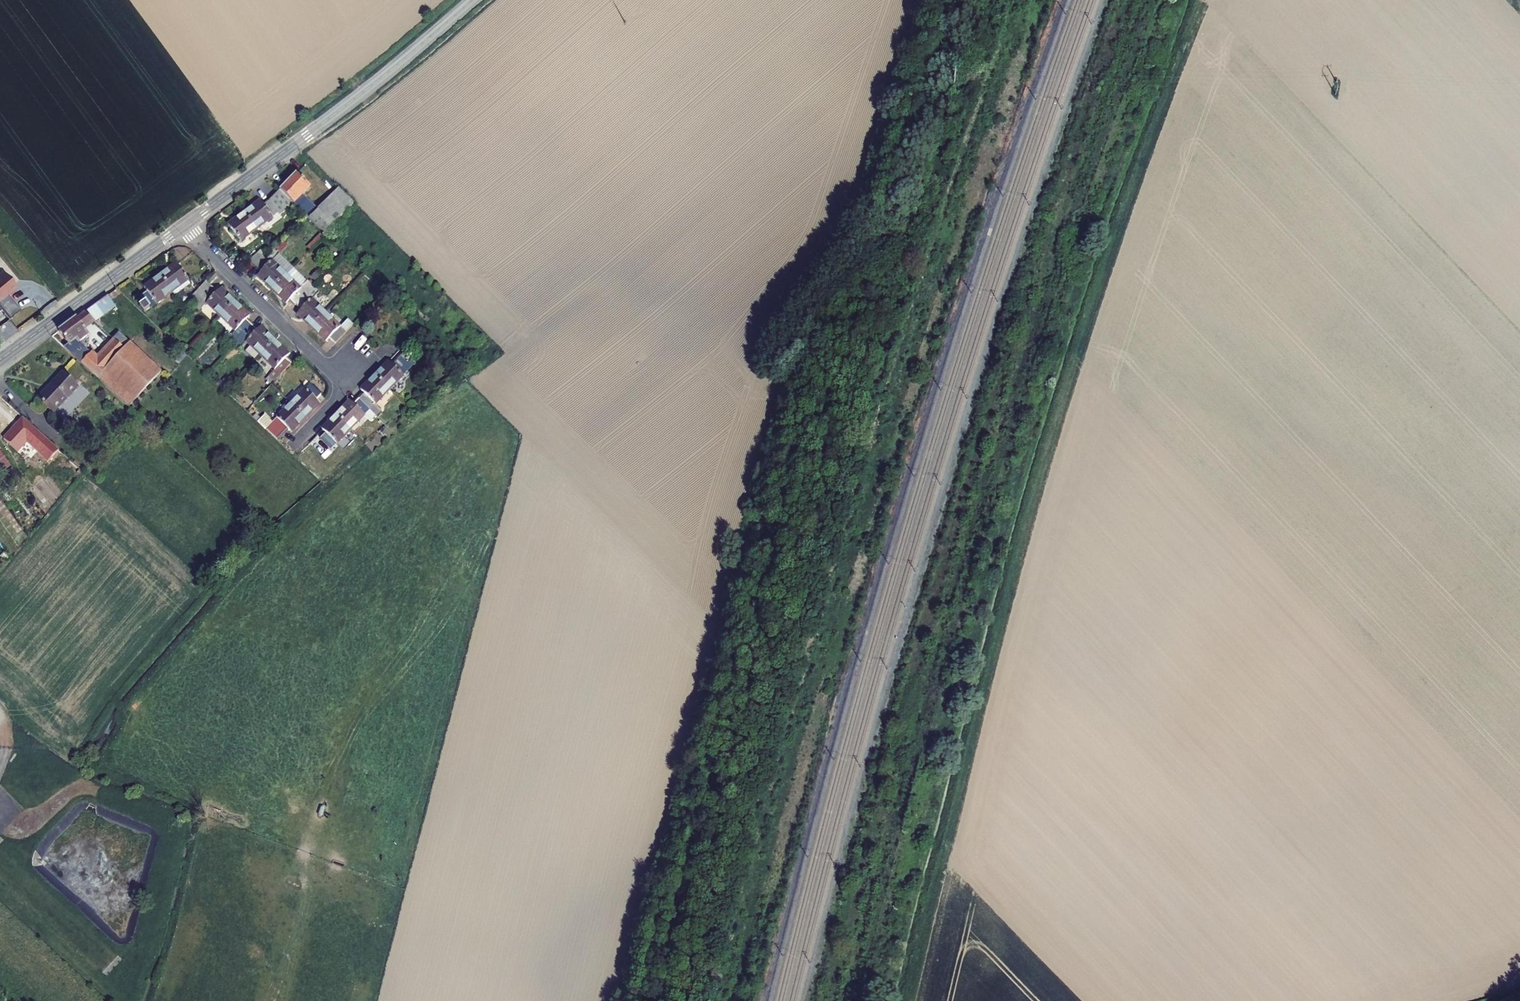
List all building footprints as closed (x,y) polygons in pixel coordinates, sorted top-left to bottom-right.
[(299,172),(283,189),(295,201),(311,216),(320,207),(305,193),(313,186),(299,172)] [(265,200),(251,210),(262,226),(295,201),(283,189),(276,196),(267,202),(265,200)] [(251,210),(234,222),(246,238),(262,226),(251,210)] [(267,245),(255,256),(261,262),(272,251),(267,245)] [(297,266),(282,251),(278,256),(272,251),(261,262),(266,268),(263,271),(277,285),(292,270),(297,266)] [(183,261),(167,272),(178,287),(182,294),(197,283),(183,261)] [(311,289),(292,270),(277,285),(291,300),(294,296),(299,301),(311,289)] [(5,272),(0,276),(0,282),(0,283),(0,304),(10,296),(8,294),(17,287),(5,272)] [(154,286),(147,291),(149,293),(156,303),(178,287),(167,272),(152,283),(154,286)] [(218,285),(213,280),(194,299),(199,304),(207,297),(218,285)] [(226,316),(242,301),(227,287),(224,290),(218,285),(207,297),(226,316)] [(330,309),(311,289),(299,301),(304,306),(301,310),(315,324),(330,309)] [(149,293),(139,300),(146,310),(156,303),(149,293)] [(121,307),(113,295),(91,312),(101,322),(121,307)] [(254,314),(242,301),(226,316),(245,335),(257,323),(251,317),(254,314)] [(341,320),(330,309),(315,324),(327,337),(331,333),(337,339),(357,320),(349,312),(341,320)] [(101,322),(91,312),(63,332),(74,346),(69,349),(75,354),(86,364),(95,354),(85,344),(93,337),(89,331),(101,322)] [(266,325),(263,328),(257,323),(245,335),(265,355),(281,339),(266,325)] [(167,372),(125,333),(119,339),(161,378),(167,372)] [(161,378),(119,339),(102,356),(97,352),(95,354),(86,364),(133,408),(161,378)] [(295,353),(281,339),(265,355),(279,369),(275,374),(280,379),(297,362),(291,357),(295,353)] [(391,360),(376,374),(391,388),(417,363),(406,352),(394,363),(391,360)] [(67,374),(44,400),(58,413),(82,387),(67,374)] [(376,374),(362,388),(365,392),(359,397),(375,412),(382,406),(378,401),(391,388),(376,374)] [(308,385),(286,407),(301,422),(315,407),(312,404),(319,396),(308,385)] [(0,396),(0,405),(9,413),(14,408),(0,396)] [(350,399),(336,412),(352,426),(364,414),(369,419),(375,412),(359,397),(354,402),(350,399)] [(286,407),(266,427),(278,438),(286,429),(290,433),(301,422),(286,407)] [(326,429),(319,436),(331,447),(352,426),(336,412),(322,426),(326,429)] [(45,510),(39,514),(43,520),(49,516),(45,510)]
